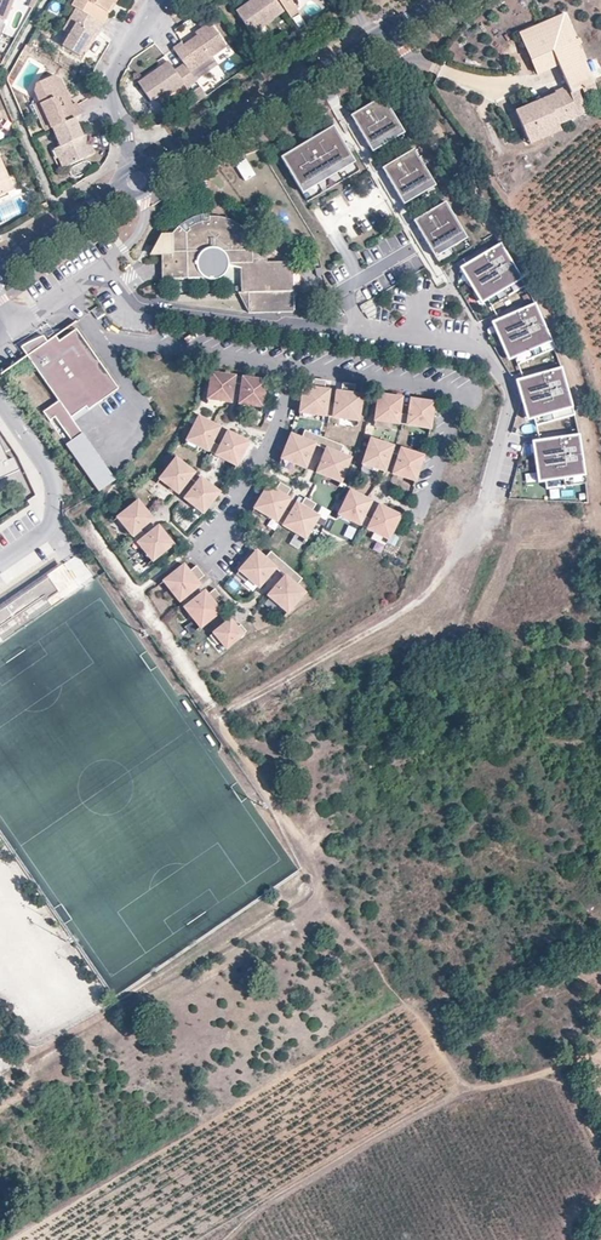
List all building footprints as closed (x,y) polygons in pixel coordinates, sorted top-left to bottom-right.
[(8,19),(15,0),(0,0),(0,16),(8,19)] [(71,5),(76,8),(102,24),(109,12),(106,10),(111,0),(75,0),(71,5)] [(109,12),(116,0),(111,0),(106,10),(109,12)] [(237,14),(251,33),(285,10),(278,0),(250,0),(249,1),(251,4),(237,14)] [(291,19),(299,13),(290,0),(278,0),(291,19)] [(251,4),(249,1),(235,10),(237,13),(251,4)] [(96,35),(102,24),(76,8),(63,30),(65,31),(68,33),(62,44),(79,55),(82,50),(83,51),(93,33),(96,35)] [(576,40),(564,13),(520,32),(532,59),(551,50),(576,40)] [(180,43),(172,48),(186,68),(189,71),(225,46),(209,23),(195,33),(197,36),(191,40),(182,46),(180,43)] [(68,33),(65,31),(58,42),(62,44),(68,33)] [(86,53),(96,35),(93,33),(83,51),(86,53)] [(557,93),(515,111),(527,139),(558,125),(569,121),(562,106),(573,101),(569,93),(594,82),(576,40),(551,50),(567,87),(556,91),(557,93)] [(31,47),(26,45),(23,51),(28,53),(31,47)] [(167,61),(136,82),(149,101),(163,91),(166,95),(182,85),(184,88),(195,80),(189,71),(186,68),(176,75),(167,61)] [(186,68),(183,64),(173,70),(176,75),(186,68)] [(39,116),(45,130),(52,127),(73,117),(81,114),(75,102),(71,104),(66,106),(60,93),(65,91),(59,77),(52,74),(36,80),(33,91),(38,102),(44,114),(39,116)] [(594,85),(583,90),(586,97),(598,92),(594,85)] [(66,106),(71,104),(65,91),(60,93),(66,106)] [(401,126),(382,94),(350,114),(369,145),(401,126)] [(33,104),(39,116),(44,114),(38,102),(33,104)] [(82,136),(73,117),(52,127),(61,145),(58,146),(67,165),(90,154),(82,136)] [(351,156),(333,124),(280,155),(298,187),(351,156)] [(561,132),(558,125),(527,139),(530,145),(561,132)] [(371,150),(404,131),(401,126),(369,145),(371,150)] [(87,134),(82,136),(90,154),(95,152),(87,134)] [(67,165),(58,146),(53,148),(62,167),(67,165)] [(432,179),(413,147),(381,167),(400,198),(432,179)] [(301,192),(354,160),(351,156),(298,187),(301,192)] [(13,189),(0,159),(0,195),(13,189)] [(235,166),(244,182),(255,175),(246,159),(235,166)] [(403,203),(435,184),(432,179),(400,198),(403,203)] [(464,231),(445,200),(413,219),(431,251),(464,231)] [(210,221),(210,217),(209,214),(205,215),(199,217),(193,219),(187,222),(182,225),(177,229),(184,236),(191,232),(188,229),(192,227),(194,225),(199,224),(203,223),(208,221),(210,221)] [(188,229),(191,232),(184,236),(177,229),(171,236),(170,236),(166,243),(172,247),(173,248),(172,251),(163,252),(163,257),(164,281),(188,280),(187,274),(200,273),(204,277),(206,279),(208,280),(211,281),(217,281),(220,279),(224,277),(226,276),(230,270),(227,257),(232,257),(237,257),(238,264),(241,264),(241,270),(243,293),(250,293),(250,309),(250,315),(296,315),(294,263),(269,263),(268,253),(255,253),(254,253),(253,252),(246,252),(245,247),(262,246),(260,241),(259,239),(255,233),(252,229),(248,226),(244,229),(239,224),(231,221),(225,219),(216,218),(210,217),(210,221),(208,221),(203,223),(199,224),(194,225),(192,227),(188,229)] [(434,256),(467,236),(464,231),(431,251),(434,256)] [(170,236),(165,237),(160,248),(172,247),(166,243),(170,236)] [(152,258),(157,257),(160,248),(165,237),(161,237),(152,258)] [(500,243),(465,263),(487,300),(491,306),(525,285),(500,243)] [(160,248),(157,257),(163,257),(163,252),(172,251),(173,248),(172,247),(160,248)] [(230,270),(241,270),(241,264),(238,264),(237,257),(232,257),(227,257),(230,270)] [(465,263),(459,267),(480,303),(487,300),(465,263)] [(238,293),(247,310),(250,309),(250,293),(243,293),(238,293)] [(535,303),(498,319),(515,358),(518,365),(555,348),(535,303)] [(498,319),(491,322),(508,361),(515,358),(498,319)] [(27,345),(21,348),(59,402),(44,413),(50,423),(56,419),(72,443),(83,435),(72,419),(86,409),(89,412),(119,390),(76,331),(59,343),(55,338),(47,344),(43,338),(35,342),(31,344),(27,345)] [(561,367),(523,377),(534,418),(536,425),(575,415),(561,367)] [(218,376),(214,396),(225,398),(224,404),(237,405),(240,387),(244,387),(248,388),(245,407),(257,409),(258,403),(269,405),(272,385),(245,380),(218,376)] [(523,377),(515,379),(526,420),(534,418),(523,377)] [(310,391),(306,414),(317,415),(316,418),(335,422),(354,424),(354,421),(365,422),(369,400),(360,399),(362,390),(349,388),(348,397),(346,408),(342,408),(337,407),(332,407),(329,406),(331,395),(332,385),(320,383),(318,393),(310,391)] [(385,399),(382,419),(393,421),(392,426),(409,429),(425,432),(426,426),(437,428),(440,407),(422,405),(422,411),(416,410),(415,420),(410,419),(405,419),(407,409),(402,408),(403,402),(385,399)] [(205,444),(202,449),(218,456),(233,464),(236,459),(246,464),(255,446),(239,438),(236,444),(231,441),(226,450),(222,448),(218,445),(223,437),(218,434),(221,429),(204,420),(195,439),(205,444)] [(523,433),(534,431),(532,422),(521,425),(523,433)] [(579,433),(539,440),(545,481),(546,489),(586,483),(579,433)] [(72,443),(67,446),(100,493),(116,482),(83,435),(72,443)] [(299,464),(298,468),(312,473),(321,450),(327,452),(332,455),(323,478),(337,483),(338,480),(348,484),(357,464),(346,460),(350,451),(330,443),(311,435),(308,444),(297,440),(289,460),(299,464)] [(195,439),(193,444),(202,449),(205,444),(195,439)] [(539,440),(532,441),(538,483),(545,481),(539,440)] [(412,477),(422,480),(429,461),(403,453),(377,444),(370,463),(381,467),(379,472),(391,476),(397,458),(401,459),(404,460),(399,479),(410,483),(412,477)] [(19,473),(14,462),(8,465),(0,448),(0,482),(19,473)] [(236,459),(233,464),(243,469),(246,464),(236,459)] [(182,463),(169,479),(178,485),(174,490),(184,497),(196,482),(199,485),(203,488),(191,503),(200,510),(204,505),(213,512),(225,496),(204,479),(182,463)] [(370,463),(369,468),(379,472),(381,467),(370,463)] [(412,477),(410,483),(421,486),(422,480),(412,477)] [(169,479),(166,483),(174,490),(178,485),(169,479)] [(272,515),(270,518),(286,528),(301,537),(303,534),(313,540),(324,522),(317,517),(322,509),(311,503),(306,511),(300,520),(297,519),(293,516),(289,514),(286,512),(292,502),(297,494),(286,487),(281,495),(274,491),(262,509),(272,515)] [(357,519),(354,524),(369,532),(384,539),(386,534),(396,539),(406,521),(390,513),(387,518),(382,516),(378,525),(373,523),(369,521),(374,512),(369,510),(372,504),(356,496),(347,514),(357,519)] [(295,504),(292,502),(286,512),(289,514),(295,504)] [(135,526),(131,529),(141,543),(152,556),(156,553),(163,561),(179,549),(168,535),(163,539),(160,535),(152,541),(149,537),(146,533),(154,527),(150,523),(155,519),(144,505),(128,517),(135,526)] [(204,505),(200,510),(209,517),(213,512),(204,505)] [(262,509),(260,512),(270,518),(272,515),(262,509)] [(303,509),(297,519),(300,520),(306,511),(303,509)] [(347,514),(344,519),(354,524),(357,519),(347,514)] [(128,517),(124,521),(131,529),(135,526),(128,517)] [(150,523),(154,527),(159,523),(155,519),(150,523)] [(165,530),(160,535),(163,539),(168,535),(165,530)] [(303,534),(301,537),(311,543),(313,540),(303,534)] [(386,534),(384,539),(394,544),(396,539),(386,534)] [(63,563),(80,588),(95,577),(79,553),(63,563)] [(156,553),(152,556),(158,565),(163,561),(156,553)] [(255,579),(253,582),(264,592),(281,573),(285,577),(290,581),(273,600),(284,610),(287,607),(295,614),(309,598),(301,590),(307,584),(292,570),(276,556),(270,563),(262,555),(247,572),(255,579)] [(179,591),(176,594),(188,608),(199,623),(202,621),(209,629),(226,616),(221,609),(228,603),(221,593),(204,606),(199,600),(194,593),(210,580),(202,570),(195,576),(190,569),(172,583),(179,591)] [(0,606),(0,627),(46,595),(49,599),(62,591),(49,572),(0,606)] [(247,572),(245,575),(253,582),(255,579),(247,572)] [(172,583),(170,585),(176,594),(179,591),(172,583)] [(287,607),(284,610),(292,617),(295,614),(287,607)] [(202,621),(199,623),(206,631),(209,629),(202,621)] [(235,624),(215,640),(222,649),(225,646),(231,652),(251,636),(245,629),(242,632),(235,624)]
